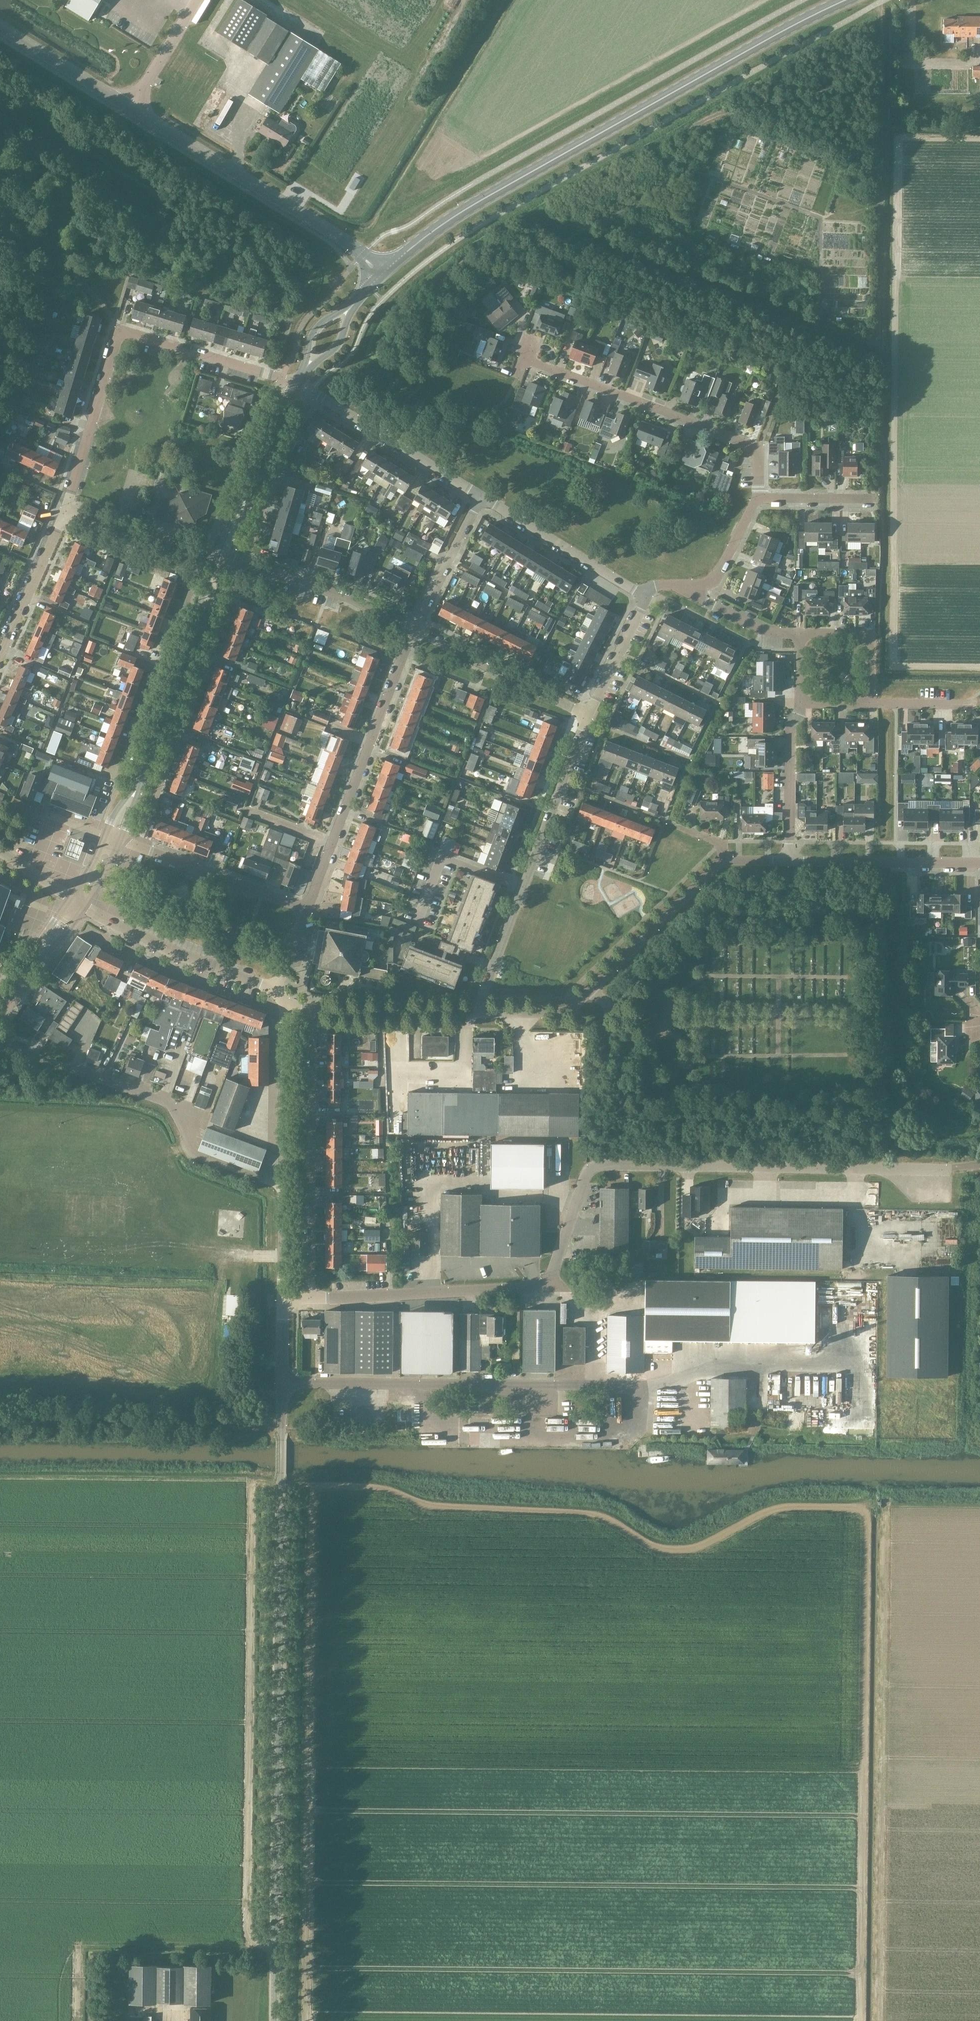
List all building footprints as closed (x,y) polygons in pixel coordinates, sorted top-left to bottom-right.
[(66,6),(89,21),(101,0),(70,0),(66,6)] [(341,64),(239,0),(238,0),(218,33),(267,64),(249,94),(279,113),(301,79),(323,93),(341,64)] [(943,33),(944,33),(944,42),(954,42),(954,36),(974,37),(979,37),(979,17),(958,16),(958,19),(944,19),(943,29),(943,33)] [(972,66),(972,78),(979,78),(979,66),(972,66)] [(294,134),(296,130),(296,127),(295,125),(290,122),(289,124),(282,119),(279,125),(267,117),(259,131),(285,147),(293,134),(294,134)] [(360,180),(356,177),(349,188),(354,190),(360,180)] [(130,276),(127,287),(136,290),(148,294),(151,294),(154,283),(130,276)] [(499,329),(517,314),(507,302),(513,298),(504,287),(495,295),(502,304),(488,316),(499,329)] [(178,297),(180,290),(173,288),(171,294),(178,297)] [(186,299),(187,293),(180,290),(178,297),(186,299)] [(137,301),(132,318),(145,322),(150,305),(152,297),(152,295),(151,294),(148,294),(147,296),(145,303),(137,301)] [(211,306),(213,300),(205,298),(204,304),(211,306)] [(162,308),(161,308),(164,300),(159,299),(157,307),(150,305),(145,322),(157,325),(162,308)] [(218,308),(220,303),(213,300),(211,306),(218,308)] [(557,336),(562,322),(564,315),(537,305),(531,322),(537,325),(536,328),(557,336)] [(169,329),(174,312),(162,308),(157,325),(169,329)] [(174,312),(169,329),(181,332),(187,315),(174,312)] [(259,321),(261,315),(253,313),(252,319),(259,321)] [(98,332),(102,320),(85,314),(81,327),(98,332)] [(266,323),(268,317),(261,315),(259,321),(266,323)] [(202,338),(207,321),(194,317),(189,334),(202,338)] [(214,342),(219,325),(207,321),(202,338),(214,342)] [(226,345),(231,328),(219,325),(214,342),(226,345)] [(94,343),(98,332),(81,327),(77,338),(94,343)] [(499,362),(506,343),(492,338),(494,332),(481,327),(477,338),(488,342),(483,356),(499,362)] [(238,349),(243,332),(231,328),(226,345),(238,349)] [(250,352),(255,335),(256,329),(250,328),(249,334),(243,332),(238,349),(250,352)] [(580,362),(587,345),(580,342),(583,334),(573,330),(569,339),(575,341),(569,357),(580,362)] [(262,356),(267,339),(255,335),(250,352),(262,356)] [(91,356),(94,343),(77,338),(74,350),(91,356)] [(601,356),(606,343),(596,339),(593,347),(587,345),(580,362),(591,366),(596,354),(601,356)] [(612,343),(607,356),(614,358),(608,372),(623,378),(631,358),(616,353),(619,345),(612,343)] [(87,368),(91,356),(74,350),(70,363),(87,368)] [(645,386),(661,392),(669,370),(654,364),(652,367),(639,362),(634,375),(648,380),(645,386)] [(83,380),(87,368),(70,363),(66,375),(83,380)] [(696,405),(699,396),(701,395),(708,398),(715,378),(704,374),(701,381),(697,379),(695,380),(694,382),(688,379),(686,386),(684,385),(681,386),(680,389),(681,391),(683,392),(680,399),(696,405)] [(80,392),(83,380),(66,375),(63,386),(80,392)] [(714,412),(727,417),(734,398),(727,396),(732,383),(718,377),(711,394),(717,397),(714,404),(717,405),(714,412)] [(211,387),(212,381),(201,378),(198,390),(203,392),(211,387)] [(524,398),(516,395),(512,407),(529,414),(533,405),(538,406),(545,388),(530,382),(524,398)] [(251,404),(254,394),(224,385),(221,395),(233,398),(231,405),(229,405),(224,410),(224,424),(237,428),(244,416),(242,409),(241,408),(243,401),(251,404)] [(76,404),(80,392),(63,386),(59,399),(76,404)] [(569,427),(576,409),(570,407),(575,396),(564,392),(561,400),(555,397),(549,412),(554,414),(553,418),(563,422),(562,424),(569,427)] [(765,417),(771,401),(763,398),(760,407),(746,402),(739,421),(752,427),(757,414),(765,417)] [(72,416),(76,404),(59,399),(55,411),(72,416)] [(597,412),(600,405),(587,400),(580,417),(593,422),(593,424),(600,426),(604,415),(597,412)] [(622,437),(630,417),(618,412),(615,418),(613,419),(606,416),(599,435),(610,439),(619,436),(622,437)] [(318,436),(326,423),(315,416),(308,428),(306,427),(300,435),(308,440),(312,433),(318,436)] [(663,457),(669,442),(662,440),(666,430),(642,421),(636,438),(659,447),(656,455),(663,457)] [(328,443),(337,429),(326,423),(318,436),(313,443),(318,446),(323,439),(328,443)] [(69,433),(70,429),(70,428),(59,425),(57,431),(69,433)] [(51,438),(52,430),(45,429),(43,437),(51,438)] [(339,450),(348,436),(337,429),(328,443),(324,450),(329,453),(333,446),(338,449),(339,450)] [(60,432),(56,440),(66,445),(70,436),(60,432)] [(18,461),(24,447),(27,441),(14,436),(6,456),(18,461)] [(359,442),(348,436),(339,450),(338,449),(334,456),(339,459),(344,452),(350,456),(359,442)] [(768,442),(768,454),(779,454),(779,475),(794,475),(794,467),(797,467),(797,452),(784,452),(784,443),(784,437),(774,436),(774,442),(768,442)] [(285,452),(290,455),(297,441),(291,438),(285,452)] [(688,442),(681,461),(687,463),(687,465),(694,468),(701,464),(707,467),(710,474),(717,476),(711,490),(725,495),(732,477),(723,474),(729,456),(725,455),(726,453),(719,450),(712,453),(706,451),(703,444),(696,442),(695,444),(688,442)] [(813,451),(813,475),(827,475),(827,467),(834,467),(834,444),(822,444),(822,451),(813,451)] [(30,466),(36,452),(24,447),(18,461),(30,466)] [(60,463),(53,459),(56,453),(51,450),(48,457),(42,471),(54,477),(60,463)] [(369,478),(382,457),(371,450),(363,462),(359,459),(347,477),(352,481),(359,470),(365,474),(364,475),(369,478)] [(844,457),(844,450),(836,450),(836,463),(843,463),(843,475),(858,476),(858,470),(857,470),(857,458),(844,457)] [(48,457),(36,452),(30,466),(42,471),(48,457)] [(384,478),(393,464),(382,457),(369,478),(373,480),(377,474),(384,478)] [(317,462),(316,461),(310,458),(307,463),(314,467),(317,462)] [(341,470),(346,473),(354,461),(349,458),(341,470)] [(323,465),(317,462),(314,467),(320,470),(323,465)] [(403,470),(393,464),(384,478),(390,482),(386,488),(382,494),(386,497),(390,491),(403,470)] [(405,491),(414,477),(403,470),(390,491),(395,494),(399,487),(405,491)] [(366,479),(360,487),(368,492),(373,483),(366,479)] [(341,480),(337,490),(346,494),(350,484),(341,480)] [(421,512),(434,491),(423,484),(414,499),(421,503),(417,509),(421,512)] [(301,502),(306,504),(309,493),(287,486),(284,497),(301,502)] [(331,490),(319,487),(318,493),(329,496),(331,490)] [(156,518),(182,527),(191,522),(196,523),(197,518),(206,513),(212,495),(193,489),(184,494),(179,493),(178,497),(169,502),(161,500),(156,518)] [(434,491),(421,512),(427,516),(426,519),(430,521),(445,498),(434,491)] [(10,495),(5,492),(0,502),(0,504),(5,506),(10,495)] [(401,510),(408,498),(403,495),(395,508),(401,510)] [(298,512),(301,502),(284,497),(281,507),(298,512)] [(401,510),(406,512),(407,512),(413,501),(408,498),(401,510)] [(456,504),(445,498),(430,521),(427,527),(431,529),(434,523),(435,524),(436,521),(440,515),(447,519),(456,504)] [(27,504),(22,516),(33,521),(39,509),(27,504)] [(295,523),(298,512),(281,507),(278,518),(295,523)] [(366,507),(363,514),(374,520),(377,512),(366,507)] [(323,514),(318,512),(313,511),(312,516),(316,518),(321,519),(323,514)] [(292,533),(295,523),(278,518),(275,528),(292,533)] [(23,546),(29,532),(32,525),(20,520),(17,527),(11,540),(23,546)] [(17,527),(5,521),(0,532),(0,536),(11,540),(17,527)] [(492,545),(501,530),(490,523),(481,538),(492,545)] [(818,541),(818,523),(805,523),(805,536),(799,536),(799,549),(805,549),(805,541),(818,541)] [(818,549),(837,549),(837,537),(831,537),(831,523),(818,523),(818,541),(818,549)] [(861,541),(861,524),(848,523),(848,536),(842,536),(842,541),(848,541),(861,541)] [(861,524),(861,541),(874,541),(874,524),(861,524)] [(289,543),(292,533),(275,528),(272,538),(289,543)] [(503,552),(512,537),(501,530),(492,545),(503,552)] [(758,546),(774,552),(779,540),(786,543),(789,537),(777,533),(775,538),(762,534),(758,546)] [(406,536),(403,544),(425,554),(427,548),(416,544),(418,542),(406,536)] [(513,559),(523,544),(512,537),(503,552),(513,559)] [(285,554),(289,543),(272,538),(269,549),(285,554)] [(333,551),(322,548),(317,563),(336,569),(341,554),(347,556),(351,542),(337,538),(333,551)] [(416,544),(427,548),(429,549),(432,544),(420,538),(418,542),(416,544)] [(89,560),(82,554),(86,546),(75,542),(69,557),(79,562),(79,563),(86,566),(87,564),(94,567),(96,563),(89,560)] [(524,565),(534,550),(523,544),(513,559),(524,565)] [(772,559),(774,552),(758,546),(753,558),(766,563),(763,569),(775,573),(778,565),(776,561),(772,559)] [(305,548),(301,560),(308,562),(312,550),(305,548)] [(535,572),(544,557),(534,550),(524,565),(535,572)] [(362,577),(364,571),(371,573),(377,554),(369,551),(368,555),(354,551),(348,573),(349,573),(348,575),(356,577),(356,575),(362,577)] [(483,559),(477,556),(474,554),(470,561),(473,562),(470,567),(476,571),(479,566),(480,565),(483,559)] [(0,560),(0,566),(2,568),(8,559),(3,555),(0,560)] [(114,559),(107,556),(102,570),(109,573),(114,559)] [(75,572),(79,563),(79,562),(69,557),(63,571),(73,575),(72,577),(80,580),(82,576),(75,572)] [(546,579),(555,563),(544,557),(535,572),(546,579)] [(861,562),(860,562),(860,558),(848,558),(848,569),(860,569),(861,562)] [(123,579),(124,576),(128,565),(120,562),(116,573),(115,576),(123,579)] [(556,585),(566,570),(555,563),(546,579),(556,585)] [(386,570),(381,582),(395,589),(400,579),(406,582),(411,572),(398,565),(397,566),(398,567),(395,574),(386,570)] [(486,570),(479,566),(476,571),(483,575),(486,570)] [(302,577),(302,567),(286,567),(285,576),(302,577)] [(770,585),(775,573),(763,569),(761,574),(749,570),(744,582),(761,588),(763,582),(770,585)] [(829,569),(817,570),(818,582),(829,581),(829,569)] [(556,585),(567,592),(577,577),(566,570),(556,585)] [(69,586),(72,577),(73,575),(63,571),(57,585),(67,590),(66,591),(74,594),(76,590),(69,586)] [(469,582),(473,575),(465,571),(462,579),(469,582)] [(473,575),(469,582),(477,586),(480,579),(473,575)] [(498,583),(501,579),(494,575),(492,580),(498,583)] [(159,595),(171,600),(177,583),(165,578),(159,595)] [(507,583),(501,579),(498,583),(505,587),(507,583)] [(7,592),(11,594),(15,584),(11,582),(7,592)] [(582,582),(577,590),(583,594),(588,586),(582,582)] [(768,591),(761,588),(744,582),(740,594),(752,599),(750,605),(761,609),(766,597),(765,597),(768,591)] [(491,595),(494,588),(487,584),(483,591),(491,595)] [(62,600),(66,591),(67,590),(57,585),(50,599),(60,603),(59,605),(67,608),(69,604),(62,600)] [(102,590),(92,585),(86,597),(97,602),(102,590)] [(817,614),(817,597),(810,597),(810,590),(802,590),(802,586),(794,585),(794,600),(801,601),(801,599),(805,599),(805,614),(817,614)] [(856,590),(850,589),(848,589),(848,585),(838,585),(838,602),(844,602),(844,615),(856,615),(856,590)] [(588,598),(593,589),(589,586),(583,595),(588,598)] [(856,615),(867,615),(867,602),(875,602),(875,587),(867,587),(867,591),(863,591),(863,590),(856,590),(856,615)] [(494,588),(491,595),(499,599),(502,592),(494,588)] [(520,596),(523,591),(516,588),(513,592),(520,596)] [(592,600),(598,591),(593,589),(588,598),(592,600)] [(520,596),(526,600),(529,595),(523,591),(520,596)] [(597,603),(603,594),(598,591),(592,600),(597,603)] [(834,602),(834,591),(824,591),(824,597),(817,597),(817,614),(828,614),(828,602),(834,602)] [(602,606),(607,597),(603,594),(597,603),(602,606)] [(164,617),(171,600),(159,595),(153,612),(164,617)] [(513,608),(517,601),(509,597),(505,604),(513,608)] [(606,609),(612,600),(607,597),(602,606),(606,609)] [(542,609),(545,604),(538,600),(535,605),(542,609)] [(451,620),(457,607),(445,601),(439,614),(451,620)] [(517,601),(513,608),(521,612),(524,605),(517,601)] [(542,609),(548,613),(551,608),(545,604),(542,609)] [(89,617),(92,607),(86,606),(83,616),(89,617)] [(235,619),(249,624),(254,612),(240,606),(235,619)] [(594,618),(610,626),(616,614),(600,606),(595,616),(588,613),(586,617),(593,620),(594,618)] [(462,625),(468,612),(457,607),(451,620),(462,625)] [(49,629),(48,631),(56,635),(58,630),(51,626),(55,615),(46,610),(39,624),(49,629)] [(535,621),(539,614),(531,610),(527,617),(535,621)] [(158,634),(164,617),(153,612),(146,629),(158,634)] [(265,617),(270,619),(275,621),(277,615),(267,612),(265,617)] [(473,631),(480,618),(468,612),(462,625),(473,631)] [(539,614),(535,621),(543,625),(547,618),(539,614)] [(667,645),(672,636),(680,620),(668,614),(657,636),(666,640),(664,643),(667,645)] [(485,637),(491,624),(480,618),(473,631),(485,637)] [(604,638),(610,626),(594,618),(593,620),(589,628),(582,625),(581,628),(587,632),(588,630),(604,638)] [(244,636),(249,624),(235,619),(231,631),(244,636)] [(683,642),(691,626),(680,620),(672,636),(683,642)] [(39,624),(33,639),(43,643),(42,645),(49,649),(52,644),(56,635),(48,631),(49,629),(39,624)] [(496,643),(503,629),(491,624),(485,637),(496,643)] [(695,647),(702,632),(691,626),(683,642),(695,647)] [(153,647),(158,634),(146,629),(141,642),(142,643),(140,647),(149,650),(150,646),(153,647)] [(507,648),(514,635),(503,629),(496,643),(507,648)] [(598,650),(604,638),(588,630),(587,632),(583,640),(576,637),(575,640),(581,644),(582,642),(598,650)] [(240,649),(244,636),(231,631),(226,643),(240,649)] [(706,653),(714,637),(702,632),(695,647),(706,653)] [(519,654),(525,641),(514,635),(507,648),(519,654)] [(717,659),(725,643),(714,637),(706,653),(717,659)] [(38,654),(42,645),(43,643),(33,639),(26,653),(36,657),(35,659),(43,663),(45,658),(38,654)] [(525,641),(519,654),(531,660),(537,647),(525,641)] [(592,662),(598,650),(582,642),(581,644),(577,652),(570,649),(569,653),(575,656),(576,654),(592,662)] [(235,661),(240,649),(226,643),(221,656),(235,661)] [(725,643),(717,659),(714,665),(729,673),(738,656),(734,654),(737,649),(725,643)] [(363,668),(374,672),(379,658),(369,654),(362,651),(360,656),(367,658),(363,667),(363,668)] [(139,684),(144,670),(134,666),(137,658),(122,653),(118,664),(132,669),(128,678),(128,680),(139,684)] [(586,674),(592,662),(576,654),(575,656),(571,664),(564,661),(563,664),(569,668),(570,666),(586,674)] [(767,661),(768,654),(761,654),(761,661),(763,661),(763,676),(784,676),(784,670),(783,670),(783,661),(767,661)] [(656,668),(660,660),(653,656),(649,664),(656,668)] [(662,671),(666,663),(660,660),(656,668),(662,671)] [(25,685),(24,686),(31,690),(33,685),(26,681),(31,670),(21,665),(15,680),(25,685)] [(45,678),(48,674),(49,671),(35,665),(32,672),(45,678)] [(363,668),(363,667),(357,665),(355,669),(362,672),(358,681),(358,682),(369,686),(374,672),(363,668)] [(61,666),(58,672),(67,676),(69,670),(61,666)] [(580,686),(586,674),(570,666),(569,668),(565,676),(559,673),(557,676),(563,680),(564,678),(580,686)] [(226,685),(228,679),(238,682),(240,676),(236,674),(217,667),(212,679),(226,685)] [(680,676),(682,671),(675,668),(671,676),(678,679),(680,676)] [(686,679),(689,674),(682,671),(680,676),(686,679)] [(260,679),(249,674),(247,681),(258,685),(260,679)] [(414,686),(428,691),(433,679),(418,674),(414,686)] [(641,697),(649,681),(638,675),(630,691),(641,697)] [(128,678),(122,676),(120,680),(127,683),(123,692),(123,694),(134,698),(139,684),(128,680),(128,678)] [(784,682),(784,676),(763,676),(763,684),(760,684),(758,685),(758,690),(750,690),(750,697),(767,697),(767,690),(783,691),(783,682),(784,682)] [(212,679),(208,691),(221,697),(227,700),(228,700),(233,688),(226,685),(212,679)] [(358,682),(358,681),(351,679),(350,683),(357,686),(353,695),(352,696),(363,700),(369,686),(358,682)] [(703,688),(705,683),(698,679),(695,684),(703,688)] [(20,695),(24,686),(25,685),(15,680),(8,694),(18,698),(18,700),(25,703),(27,699),(20,695)] [(653,703),(661,687),(649,681),(641,697),(653,703)] [(713,685),(706,681),(705,683),(703,688),(701,691),(703,692),(705,689),(709,692),(713,685)] [(423,703),(428,691),(414,686),(409,698),(423,703)] [(128,712),(134,698),(123,694),(123,692),(116,690),(109,687),(107,694),(121,699),(118,706),(117,708),(128,712)] [(664,708),(672,692),(661,687),(653,703),(664,708)] [(467,692),(457,688),(452,699),(463,703),(467,692)] [(221,697),(208,691),(203,704),(217,709),(217,708),(223,711),(227,700),(221,697)] [(675,714),(683,698),(672,692),(664,708),(675,714)] [(346,693),(345,697),(351,700),(348,709),(347,710),(358,714),(363,700),(352,696),(353,695),(346,693)] [(485,699),(484,698),(470,693),(466,705),(480,711),(485,699)] [(14,709),(18,700),(18,698),(8,694),(2,708),(12,712),(11,714),(19,718),(21,713),(14,709)] [(419,715),(423,703),(409,698),(405,710),(419,715)] [(686,720),(694,704),(683,698),(675,714),(686,720)] [(773,711),(773,702),(753,702),(753,703),(749,703),(749,709),(753,710),(753,717),(774,717),(774,711),(773,711)] [(117,708),(118,706),(111,704),(110,708),(116,711),(113,720),(112,721),(123,725),(128,712),(117,708)] [(212,721),(217,709),(203,704),(199,716),(212,721)] [(707,713),(705,712),(706,710),(694,704),(686,720),(698,726),(700,723),(702,724),(707,713)] [(494,716),(497,708),(490,705),(487,713),(494,716)] [(347,710),(348,709),(341,707),(339,711),(346,714),(342,724),(353,728),(358,714),(347,710)] [(11,714),(12,712),(2,708),(0,713),(0,724),(5,727),(5,728),(13,732),(15,727),(8,723),(11,714)] [(414,727),(419,715),(405,710),(400,722),(414,727)] [(315,711),(312,718),(327,724),(330,716),(315,711)] [(491,724),(494,716),(487,713),(484,721),(491,724)] [(265,727),(274,730),(278,718),(266,714),(264,721),(267,722),(265,727)] [(286,714),(280,729),(287,731),(293,733),(296,735),(300,726),(302,720),(293,716),(286,714)] [(210,727),(212,721),(199,716),(194,728),(208,734),(207,735),(213,737),(216,729),(210,727)] [(112,721),(113,720),(106,717),(104,722),(111,725),(107,734),(107,735),(118,739),(123,725),(112,721)] [(774,723),(774,717),(753,717),(753,732),(773,732),(773,723),(774,723)] [(626,727),(629,722),(622,719),(620,724),(611,719),(608,725),(624,731),(626,727)] [(552,738),(557,726),(544,721),(539,733),(552,738)] [(410,740),(414,727),(400,722),(395,734),(410,740)] [(633,731),(635,726),(629,722),(626,727),(633,731)] [(823,740),(823,722),(812,722),(811,735),(806,735),(806,746),(816,746),(816,740),(823,740)] [(840,753),(840,735),(834,735),(834,722),(823,722),(823,740),(829,740),(829,748),(831,748),(831,753),(840,753)] [(74,729),(59,723),(56,730),(71,736),(72,733),(74,730),(74,729)] [(857,748),(857,740),(857,723),(846,723),(845,735),(840,735),(840,753),(848,753),(848,748),(850,748),(857,748)] [(868,735),(868,723),(857,723),(857,740),(864,740),(864,748),(865,748),(865,753),(874,753),(874,735),(868,735)] [(920,743),(920,723),(907,723),(907,736),(901,735),(901,753),(908,754),(908,749),(912,749),(912,743),(920,743)] [(927,748),(932,748),(939,748),(939,736),(933,736),(933,723),(920,723),(920,743),(927,744),(927,748)] [(964,744),(964,724),(951,724),(951,736),(945,736),(945,750),(955,750),(958,747),(958,744),(964,744)] [(964,744),(976,744),(976,748),(979,748),(979,736),(977,736),(977,724),(964,724),(964,744)] [(646,728),(641,726),(637,735),(645,739),(647,735),(650,736),(652,731),(653,729),(647,726),(646,728)] [(260,736),(269,739),(271,733),(262,729),(260,736)] [(485,740),(488,732),(480,729),(477,737),(485,740)] [(107,735),(107,734),(101,731),(99,736),(106,738),(102,748),(102,749),(113,753),(118,739),(107,735)] [(657,740),(659,735),(652,731),(650,736),(657,740)] [(282,748),(287,736),(277,733),(272,744),(282,748)] [(331,733),(325,750),(330,753),(342,757),(349,740),(331,733)] [(548,750),(552,738),(539,733),(534,745),(548,750)] [(405,752),(410,740),(395,734),(391,747),(405,752)] [(482,748),(485,740),(477,737),(474,745),(482,748)] [(672,749),(676,740),(669,737),(667,742),(662,740),(660,745),(672,749)] [(6,755),(8,750),(15,754),(19,745),(4,738),(2,744),(0,743),(0,761),(2,762),(6,755)] [(744,749),(744,740),(737,739),(736,748),(744,749)] [(747,739),(747,747),(756,747),(756,754),(774,754),(774,743),(765,742),(765,739),(747,739)] [(183,757),(195,761),(200,748),(199,748),(201,744),(192,740),(190,744),(188,744),(183,757)] [(601,757),(598,764),(610,769),(613,762),(619,745),(607,740),(601,757)] [(683,743),(676,740),(672,749),(680,753),(680,751),(680,749),(683,743)] [(32,753),(34,748),(22,743),(20,748),(32,753)] [(108,767),(113,753),(102,749),(102,748),(90,743),(84,758),(84,759),(93,762),(96,763),(108,767)] [(543,762),(548,750),(534,745),(530,757),(543,762)] [(625,766),(631,749),(619,745),(613,762),(625,766)] [(636,771),(643,754),(631,749),(625,766),(636,770),(636,771)] [(269,759),(275,761),(282,764),(285,756),(272,751),(269,759)] [(336,774),(342,757),(330,753),(324,770),(336,774)] [(476,763),(479,755),(471,753),(468,760),(476,763)] [(636,770),(633,777),(646,782),(648,775),(654,758),(643,754),(636,771),(636,770)] [(773,766),(774,754),(756,754),(756,761),(750,761),(750,770),(758,770),(758,766),(773,766)] [(84,759),(84,758),(78,755),(75,762),(91,768),(93,762),(84,759)] [(524,755),(520,767),(525,769),(539,774),(543,762),(530,757),(524,755)] [(239,767),(251,771),(255,761),(243,756),(239,767)] [(189,778),(195,761),(183,757),(177,774),(189,778)] [(658,785),(666,763),(654,758),(648,775),(659,779),(657,785),(658,785)] [(381,772),(395,777),(400,765),(386,760),(381,772)] [(473,771),(476,763),(468,760),(465,769),(473,771)] [(404,770),(417,775),(419,775),(420,770),(420,769),(420,767),(407,762),(404,770)] [(979,770),(979,764),(978,762),(970,769),(974,775),(979,770)] [(669,791),(671,784),(672,784),(679,768),(666,763),(658,785),(662,787),(661,789),(669,791)] [(37,791),(53,797),(51,802),(89,816),(96,797),(87,793),(92,778),(54,764),(49,780),(32,774),(29,782),(27,781),(25,781),(19,795),(33,800),(37,791)] [(953,765),(952,776),(962,777),(962,765),(953,765)] [(534,786),(539,774),(525,769),(521,781),(534,786)] [(329,791),(336,774),(324,770),(318,787),(329,791)] [(390,789),(395,777),(381,772),(376,784),(390,789)] [(177,774),(170,791),(182,795),(187,782),(193,784),(194,780),(189,778),(177,774)] [(735,774),(735,783),(750,783),(750,775),(735,774)] [(762,787),(773,787),(773,776),(762,776),(762,787)] [(931,776),(923,776),(922,795),(931,795),(931,776)] [(247,783),(237,780),(227,777),(225,785),(245,791),(247,783)] [(530,798),(534,786),(521,781),(516,793),(530,798)] [(601,792),(604,784),(597,782),(594,790),(601,792)] [(386,802),(390,789),(376,784),(372,796),(386,802)] [(608,795),(609,792),(611,787),(604,784),(601,792),(608,795)] [(255,797),(262,799),(266,801),(270,791),(259,786),(255,797)] [(323,808),(329,791),(318,787),(314,797),(304,794),(302,800),(311,804),(323,808)] [(688,801),(695,804),(700,791),(694,788),(688,801)] [(627,793),(620,790),(618,790),(615,798),(624,801),(627,793)] [(631,804),(632,801),(634,796),(627,793),(624,801),(631,804)] [(236,810),(240,799),(229,795),(225,805),(236,810)] [(383,809),(386,802),(372,796),(367,809),(379,813),(377,818),(386,821),(390,811),(383,809)] [(711,819),(723,819),(723,807),(729,807),(729,796),(719,796),(718,802),(712,802),(711,819)] [(641,808),(648,811),(651,802),(644,799),(642,805),(641,808)] [(865,818),(873,819),(874,801),(865,800),(865,804),(854,804),(854,831),(865,831),(865,818)] [(498,812),(523,821),(526,813),(525,813),(524,813),(526,810),(502,801),(498,812)] [(711,819),(712,802),(700,801),(700,819),(711,819)] [(590,820),(595,807),(583,802),(577,816),(590,820)] [(658,811),(656,810),(658,805),(651,802),(648,811),(657,814),(658,811)] [(915,831),(915,809),(908,809),(908,803),(897,802),(897,816),(903,816),(903,829),(908,829),(908,831),(915,831)] [(18,803),(17,810),(25,811),(26,804),(18,803)] [(754,832),(765,832),(765,819),(773,819),(773,803),(765,803),(765,807),(753,806),(753,814),(754,814),(754,832)] [(810,811),(811,806),(806,806),(806,805),(804,803),(797,803),(797,818),(805,818),(805,830),(816,830),(816,811),(810,811)] [(854,831),(854,804),(843,803),(843,806),(837,805),(837,818),(843,818),(843,830),(854,831)] [(318,821),(323,808),(311,804),(306,817),(307,817),(305,821),(314,825),(316,820),(318,821)] [(446,814),(451,816),(451,817),(455,819),(460,807),(450,804),(446,814)] [(933,817),(933,805),(927,804),(927,809),(915,809),(915,831),(922,831),(922,829),(927,829),(927,817),(933,817)] [(951,831),(951,809),(940,809),(940,805),(933,805),(933,817),(939,817),(939,829),(944,829),(944,831),(951,831)] [(951,809),(951,831),(958,832),(958,829),(963,829),(963,817),(969,817),(969,805),(963,805),(963,809),(951,809)] [(754,814),(753,814),(747,814),(747,806),(740,806),(740,814),(742,814),(742,831),(754,832),(754,814)] [(183,810),(179,808),(176,807),(174,813),(180,816),(183,810)] [(602,825),(607,811),(595,807),(590,820),(602,825)] [(614,829),(619,816),(607,811),(602,825),(614,829)] [(816,830),(827,830),(827,811),(816,811),(816,830)] [(520,829),(523,821),(498,812),(494,822),(500,824),(518,831),(519,828),(520,828),(519,829),(520,829)] [(178,822),(178,821),(180,816),(174,813),(172,819),(168,818),(167,824),(159,821),(154,835),(167,840),(175,820),(178,822)] [(424,813),(423,819),(438,822),(439,817),(424,813)] [(451,817),(451,816),(446,814),(443,820),(453,824),(455,819),(451,817)] [(244,816),(240,826),(249,830),(253,820),(244,816)] [(625,834),(631,820),(619,816),(614,829),(625,834)] [(200,823),(207,826),(209,820),(203,817),(200,823)] [(178,821),(178,822),(175,820),(167,840),(180,845),(186,831),(188,824),(178,821)] [(637,838),(642,825),(631,820),(625,834),(637,838)] [(362,822),(357,834),(371,839),(371,840),(376,841),(381,829),(362,822)] [(186,831),(180,845),(194,850),(199,836),(202,830),(205,831),(207,826),(200,823),(198,829),(194,828),(192,833),(186,831)] [(517,833),(518,831),(500,824),(496,834),(515,841),(518,833),(518,834),(517,833)] [(642,825),(637,838),(649,843),(655,829),(642,825)] [(261,852),(254,872),(267,877),(272,863),(278,845),(283,833),(270,828),(261,852)] [(194,850),(207,855),(209,850),(217,853),(221,840),(214,837),(215,835),(205,831),(202,830),(199,836),(194,850)] [(371,840),(371,839),(357,834),(353,846),(367,852),(371,840)] [(408,846),(411,837),(401,834),(398,842),(408,846)] [(512,849),(515,841),(496,834),(493,844),(510,851),(511,848),(512,848),(512,849)] [(461,844),(455,841),(456,840),(444,836),(440,847),(451,852),(452,851),(457,853),(461,844)] [(581,843),(573,840),(571,847),(579,850),(581,843)] [(70,841),(64,858),(77,863),(83,846),(70,841)] [(586,853),(588,849),(589,846),(581,843),(579,850),(586,853)] [(493,844),(489,854),(508,861),(511,854),(510,853),(510,854),(509,854),(510,851),(493,844)] [(278,865),(287,869),(290,862),(287,861),(291,849),(278,845),(274,856),(272,863),(274,864),(274,867),(276,868),(278,865)] [(375,855),(367,852),(353,846),(348,859),(362,864),(365,858),(367,859),(371,858),(374,859),(375,855)] [(250,871),(254,872),(261,852),(250,848),(248,854),(246,858),(242,857),(238,867),(250,871)] [(602,859),(605,852),(597,849),(594,856),(602,859)] [(605,852),(602,859),(611,862),(612,858),(613,855),(605,852)] [(505,869),(508,861),(489,854),(485,865),(502,871),(503,868),(504,869),(505,869)] [(287,869),(282,884),(293,888),(301,866),(303,858),(298,856),(295,864),(290,862),(287,869)] [(621,858),(620,861),(618,865),(626,868),(629,861),(621,858)] [(358,876),(362,864),(348,859),(344,871),(349,873),(356,876),(358,876)] [(637,864),(629,861),(626,868),(634,871),(637,864)] [(356,876),(349,873),(344,871),(342,886),(345,886),(344,894),(355,896),(357,887),(365,888),(367,880),(358,876),(356,876)] [(498,891),(501,885),(474,875),(448,942),(441,939),(438,946),(444,948),(449,950),(448,954),(460,959),(464,949),(472,951),(474,944),(478,945),(482,932),(479,931),(485,917),(488,918),(493,905),(490,904),(495,890),(498,891)] [(8,898),(18,902),(16,906),(18,908),(22,908),(27,894),(24,892),(21,892),(20,896),(10,892),(12,889),(0,882),(0,921),(8,898)] [(910,906),(910,918),(921,918),(929,918),(929,912),(929,911),(928,911),(928,893),(917,893),(917,906),(910,906)] [(941,911),(941,895),(935,895),(935,894),(928,893),(928,911),(929,911),(941,911)] [(355,896),(344,894),(341,909),(352,911),(351,919),(361,921),(362,916),(359,915),(363,898),(355,896)] [(954,911),(954,894),(948,894),(948,895),(941,895),(941,911),(954,911)] [(954,911),(954,912),(961,912),(961,917),(964,917),(964,918),(971,918),(971,906),(965,906),(965,894),(954,894),(954,911)] [(393,917),(391,922),(414,931),(416,926),(393,917)] [(386,962),(392,962),(393,937),(395,933),(402,935),(404,930),(390,925),(387,934),(386,962)] [(364,949),(367,934),(326,927),(325,930),(318,929),(312,962),(319,964),(318,967),(326,969),(325,974),(325,975),(324,975),(323,976),(322,977),(322,978),(321,979),(321,980),(322,981),(322,982),(323,983),(324,984),(325,984),(326,984),(327,984),(328,984),(329,984),(330,983),(331,982),(331,981),(331,980),(332,979),(331,978),(331,977),(330,976),(329,975),(330,970),(359,975),(386,979),(386,980),(387,980),(387,969),(366,966),(367,961),(367,960),(369,957),(369,954),(369,953),(368,952),(368,951),(367,951),(367,950),(366,950),(365,949),(364,949)] [(408,947),(413,934),(407,931),(397,957),(403,959),(401,966),(408,969),(407,971),(419,976),(420,974),(434,979),(433,981),(446,986),(447,984),(454,986),(461,967),(408,947)] [(53,973),(67,982),(84,956),(94,961),(94,962),(118,973),(124,961),(101,950),(100,951),(91,946),(92,944),(79,935),(53,973)] [(973,961),(974,944),(966,944),(965,961),(973,961)] [(143,990),(153,970),(137,962),(127,982),(125,987),(122,994),(127,997),(130,990),(133,985),(143,990)] [(162,999),(170,978),(153,970),(143,990),(162,999)] [(935,970),(935,995),(953,995),(953,986),(967,987),(967,974),(953,973),(953,971),(935,970)] [(122,980),(110,974),(104,986),(116,992),(122,980)] [(179,1011),(189,985),(170,978),(162,999),(154,1022),(161,1025),(160,1030),(152,1027),(147,1041),(146,1043),(165,1050),(167,1045),(173,1026),(179,1011)] [(198,1019),(208,992),(197,988),(189,985),(179,1011),(173,1026),(167,1045),(173,1048),(180,1029),(193,1034),(198,1019)] [(67,1001),(51,990),(48,988),(47,989),(44,987),(42,990),(43,995),(35,1006),(38,1008),(39,1008),(45,1012),(45,1013),(55,1019),(67,1001)] [(229,998),(216,994),(216,995),(208,992),(198,1019),(193,1034),(186,1052),(191,1054),(186,1068),(202,1075),(207,1060),(221,1025),(230,1000),(229,1000),(229,998)] [(141,995),(138,1002),(131,1015),(137,1018),(143,1005),(146,998),(141,995)] [(72,1005),(82,1011),(85,1006),(75,1000),(72,1005)] [(250,1006),(238,1001),(237,1003),(230,1000),(221,1025),(233,1029),(226,1047),(216,1043),(210,1061),(228,1068),(246,1023),(251,1008),(250,1008),(250,1006)] [(79,1015),(82,1011),(72,1005),(69,1009),(79,1015)] [(39,1008),(38,1008),(36,1011),(29,1006),(21,1018),(39,1030),(46,1018),(43,1016),(45,1013),(45,1012),(39,1008)] [(267,1013),(259,1009),(258,1011),(251,1008),(246,1023),(256,1027),(260,1028),(264,1019),(266,1014),(267,1014),(267,1013)] [(75,1020),(79,1015),(69,1009),(66,1014),(75,1020)] [(72,1025),(75,1020),(66,1014),(63,1019),(72,1025)] [(63,1019),(60,1023),(69,1030),(72,1025),(63,1019)] [(269,1085),(269,1038),(268,1038),(268,1020),(264,1019),(260,1028),(256,1027),(252,1038),(249,1038),(249,1078),(249,1085),(250,1085),(269,1085)] [(66,1034),(69,1030),(60,1023),(57,1028),(66,1034)] [(66,1034),(57,1028),(56,1028),(50,1038),(66,1049),(73,1039),(66,1034)] [(930,1028),(930,1042),(938,1042),(938,1062),(945,1063),(946,1065),(951,1065),(952,1063),(954,1063),(955,1037),(945,1037),(945,1028),(930,1028)] [(348,1046),(341,1046),(341,1033),(328,1033),(328,1051),(341,1052),(348,1052),(348,1046)] [(448,1057),(448,1037),(422,1036),(422,1056),(448,1057)] [(495,1044),(496,1044),(496,1042),(495,1042),(495,1037),(494,1037),(494,1038),(474,1038),(474,1037),(473,1037),(473,1052),(473,1070),(473,1093),(408,1092),(408,1112),(404,1112),(403,1129),(407,1129),(407,1134),(497,1135),(499,1135),(579,1136),(579,1093),(499,1093),(496,1093),(496,1071),(485,1070),(485,1066),(483,1064),(481,1064),(481,1055),(486,1056),(486,1057),(487,1058),(493,1058),(494,1058),(494,1056),(495,1044)] [(88,1056),(98,1060),(101,1061),(103,1056),(104,1054),(105,1053),(105,1052),(107,1048),(92,1043),(88,1056)] [(340,1070),(341,1052),(328,1051),(328,1070),(340,1070)] [(140,1059),(140,1058),(130,1055),(129,1055),(128,1055),(128,1056),(127,1056),(127,1057),(127,1058),(128,1058),(128,1059),(130,1059),(126,1070),(139,1075),(143,1064),(144,1061),(140,1059)] [(340,1088),(340,1070),(328,1070),(327,1088),(340,1088)] [(249,1086),(250,1085),(249,1085),(249,1078),(243,1078),(241,1083),(227,1078),(211,1121),(234,1130),(250,1087),(249,1086)] [(340,1102),(340,1088),(327,1088),(327,1102),(328,1102),(328,1106),(339,1106),(339,1102),(340,1102)] [(196,1089),(193,1100),(202,1103),(205,1091),(196,1089)] [(327,1135),(342,1135),(342,1121),(327,1121),(327,1135)] [(266,1150),(220,1132),(207,1128),(198,1150),(258,1172),(266,1150)] [(342,1148),(342,1135),(327,1135),(327,1148),(342,1148)] [(544,1188),(544,1143),(491,1143),(491,1174),(503,1174),(503,1188),(544,1188)] [(342,1161),(342,1148),(327,1148),(327,1160),(342,1161)] [(372,1149),(372,1158),(384,1158),(383,1148),(372,1149)] [(342,1173),(342,1161),(327,1160),(327,1173),(342,1173)] [(342,1187),(342,1173),(327,1173),(327,1187),(342,1187)] [(639,1188),(639,1208),(652,1208),(652,1188),(649,1188),(648,1186),(643,1186),(642,1188),(639,1188)] [(709,1209),(709,1186),(691,1186),(691,1195),(683,1195),(683,1216),(698,1216),(698,1209),(709,1209)] [(628,1252),(629,1188),(606,1188),(601,1193),(600,1252),(628,1252)] [(442,1194),(441,1254),(540,1255),(540,1204),(482,1204),(482,1194),(442,1194)] [(365,1201),(365,1208),(380,1209),(380,1202),(365,1201)] [(326,1215),(342,1215),(342,1202),(327,1202),(326,1215)] [(694,1267),(841,1269),(842,1208),(731,1207),(731,1237),(695,1236),(694,1267)] [(341,1228),(342,1215),(326,1215),(326,1228),(341,1228)] [(341,1241),(341,1228),(326,1228),(326,1241),(341,1241)] [(381,1229),(365,1229),(364,1240),(381,1240),(381,1229)] [(412,1232),(412,1254),(428,1254),(428,1232),(412,1232)] [(668,1240),(657,1240),(643,1240),(643,1252),(656,1253),(667,1253),(668,1240)] [(341,1254),(341,1241),(326,1241),(326,1254),(341,1254)] [(341,1267),(341,1254),(326,1254),(326,1267),(341,1267)] [(387,1255),(367,1254),(367,1270),(387,1271),(387,1255)] [(532,1262),(516,1262),(517,1271),(532,1271),(532,1262)] [(926,1270),(920,1269),(920,1264),(916,1263),(916,1272),(926,1272),(926,1270)] [(947,1377),(948,1276),(887,1276),(886,1376),(947,1377)] [(815,1281),(730,1280),(646,1279),(645,1353),(673,1353),(673,1340),(814,1341),(815,1281)] [(831,1284),(831,1300),(850,1301),(850,1289),(860,1290),(860,1285),(831,1284)] [(240,1296),(228,1295),(227,1313),(239,1314),(240,1296)] [(862,1310),(863,1297),(852,1296),(851,1310),(862,1310)] [(524,1371),(556,1372),(556,1310),(524,1310),(524,1371)] [(392,1311),(366,1311),(325,1311),(325,1321),(325,1331),(325,1372),(391,1372),(392,1311)] [(443,1315),(401,1314),(400,1372),(453,1373),(453,1313),(454,1313),(454,1312),(442,1312),(442,1313),(443,1313),(443,1315)] [(489,1335),(489,1316),(488,1316),(488,1314),(461,1313),(460,1339),(481,1340),(481,1334),(488,1334),(488,1335),(489,1335)] [(645,1373),(645,1315),(608,1315),(607,1372),(645,1373)] [(489,1316),(489,1335),(503,1335),(503,1329),(502,1329),(502,1316),(489,1316)] [(325,1331),(325,1321),(320,1321),(320,1320),(303,1320),(303,1333),(320,1333),(320,1331),(325,1331)] [(858,1320),(851,1322),(853,1328),(860,1326),(858,1320)] [(585,1364),(586,1327),(564,1326),(564,1364),(585,1364)] [(480,1345),(481,1340),(460,1339),(460,1371),(480,1371),(480,1359),(489,1359),(489,1345),(480,1345)] [(746,1379),(744,1379),(712,1378),(711,1427),(716,1427),(716,1433),(729,1433),(729,1427),(745,1427),(746,1379)] [(387,1431),(396,1432),(396,1414),(387,1414),(387,1431)] [(675,1424),(652,1425),(652,1439),(675,1438),(675,1424)] [(211,1966),(157,1966),(157,1964),(129,1964),(129,2003),(156,2003),(156,2002),(211,2003),(211,1966)] [(211,2008),(191,2008),(191,2020),(211,2020),(211,2008)]
